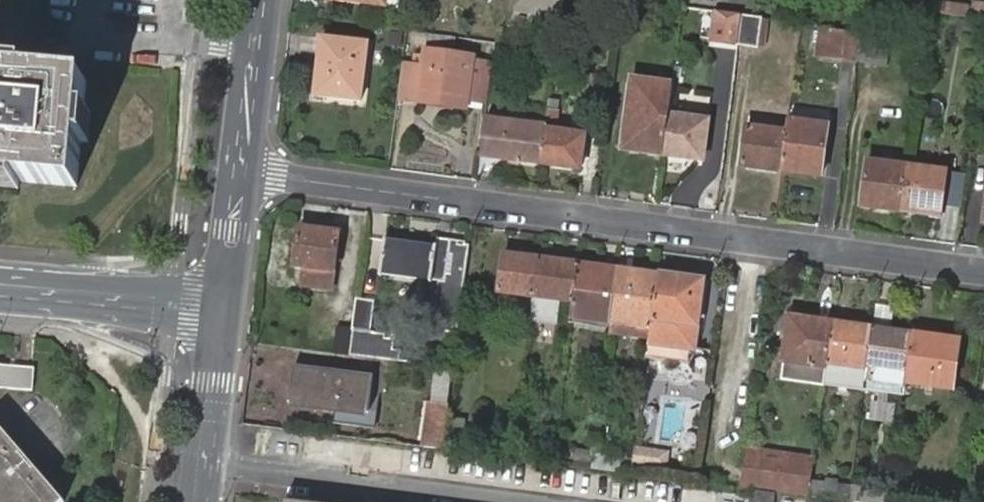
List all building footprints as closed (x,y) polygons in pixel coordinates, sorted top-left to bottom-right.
[(329,1),(386,9),(388,0),(329,0),(329,1)] [(567,0),(525,0),(516,15),(536,18),(537,11),(565,15),(567,0)] [(964,16),(966,5),(935,0),(934,0),(933,11),(964,16)] [(977,1),(975,17),(983,19),(983,2),(977,1)] [(746,42),(750,18),(732,16),(730,39),(746,42)] [(764,51),(768,20),(750,18),(746,42),(745,49),(764,51)] [(863,66),(867,36),(826,31),(821,59),(863,66)] [(898,40),(867,36),(863,66),(893,70),(898,40)] [(326,76),(323,96),(362,101),(369,44),(325,37),(319,75),(326,76)] [(408,64),(402,100),(419,102),(420,93),(468,100),(475,62),(475,57),(427,51),(425,67),(408,64)] [(492,64),(475,62),(468,100),(487,103),(492,64)] [(3,72),(31,74),(31,67),(3,64),(3,72)] [(21,180),(79,184),(83,140),(85,109),(88,79),(31,74),(3,72),(0,72),(0,178),(21,180)] [(315,95),(323,96),(326,76),(319,75),(315,95)] [(673,115),(677,85),(636,80),(625,149),(668,155),(673,115)] [(420,93),(419,102),(467,109),(468,100),(420,93)] [(85,109),(83,140),(96,140),(98,110),(85,109)] [(544,164),(552,111),(545,109),(543,125),(527,123),(521,122),(523,112),(514,111),(512,122),(500,119),(496,157),(544,164)] [(562,112),(552,111),(544,164),(585,170),(590,137),(560,131),(562,112)] [(715,121),(673,115),(668,155),(708,160),(715,121)] [(500,119),(490,117),(485,155),(496,157),(500,119)] [(835,127),(794,121),(792,134),(787,171),(827,176),(835,127)] [(787,171),(792,134),(751,128),(746,166),(787,171)] [(904,212),(911,166),(872,160),(865,201),(876,202),(875,207),(904,212)] [(950,172),(911,166),(904,212),(935,217),(936,210),(944,212),(950,172)] [(21,180),(0,178),(0,186),(20,187),(21,180)] [(944,218),(944,212),(936,210),(935,217),(944,218)] [(342,234),(302,228),(296,268),(306,270),(304,287),(334,291),(342,234)] [(439,248),(389,241),(383,272),(434,280),(446,282),(441,314),(452,315),(451,325),(463,326),(474,247),(440,241),(439,248)] [(501,295),(537,301),(542,262),(507,257),(501,295)] [(542,262),(537,301),(534,323),(560,327),(564,305),(579,307),(584,268),(542,262)] [(579,307),(576,322),(616,327),(616,325),(623,274),(584,268),(579,307)] [(433,286),(434,280),(383,272),(382,279),(433,286)] [(654,342),(663,279),(623,274),(616,325),(647,328),(645,341),(654,342)] [(706,286),(663,279),(654,342),(653,355),(697,360),(706,286)] [(360,304),(356,336),(353,357),(396,363),(399,341),(375,339),(378,306),(360,304)] [(452,315),(441,314),(440,323),(451,325),(452,315)] [(826,388),(826,385),(834,326),(784,318),(779,342),(788,343),(781,382),(826,388)] [(616,327),(614,338),(645,341),(647,328),(616,325),(616,327)] [(826,385),(865,390),(873,331),(834,326),(826,385)] [(865,390),(906,395),(907,382),(913,337),(873,331),(865,390)] [(341,334),(338,355),(353,357),(356,336),(341,334)] [(962,344),(913,337),(907,382),(955,388),(962,344)] [(0,363),(0,379),(1,379),(0,386),(37,389),(39,367),(0,363)] [(315,384),(311,405),(338,410),(344,373),(290,366),(288,381),(315,384)] [(344,373),(338,410),(351,411),(356,374),(344,373)] [(284,401),(311,405),(315,384),(288,381),(284,401)] [(427,449),(446,452),(446,451),(451,413),(432,411),(427,449)] [(455,423),(451,450),(467,452),(470,425),(455,423)] [(0,431),(0,501),(61,501),(0,431)] [(749,452),(744,488),(760,490),(765,454),(749,452)] [(765,454),(760,490),(810,496),(811,481),(794,479),(797,458),(765,454)] [(794,479),(811,481),(814,461),(797,458),(794,479)] [(597,473),(636,478),(636,477),(638,464),(599,459),(597,472),(597,473)] [(812,501),(820,501),(851,501),(852,491),(814,486),(812,500),(812,501)] [(871,493),(852,491),(851,501),(870,501),(871,493)] [(760,493),(758,501),(778,501),(779,496),(760,493)]
